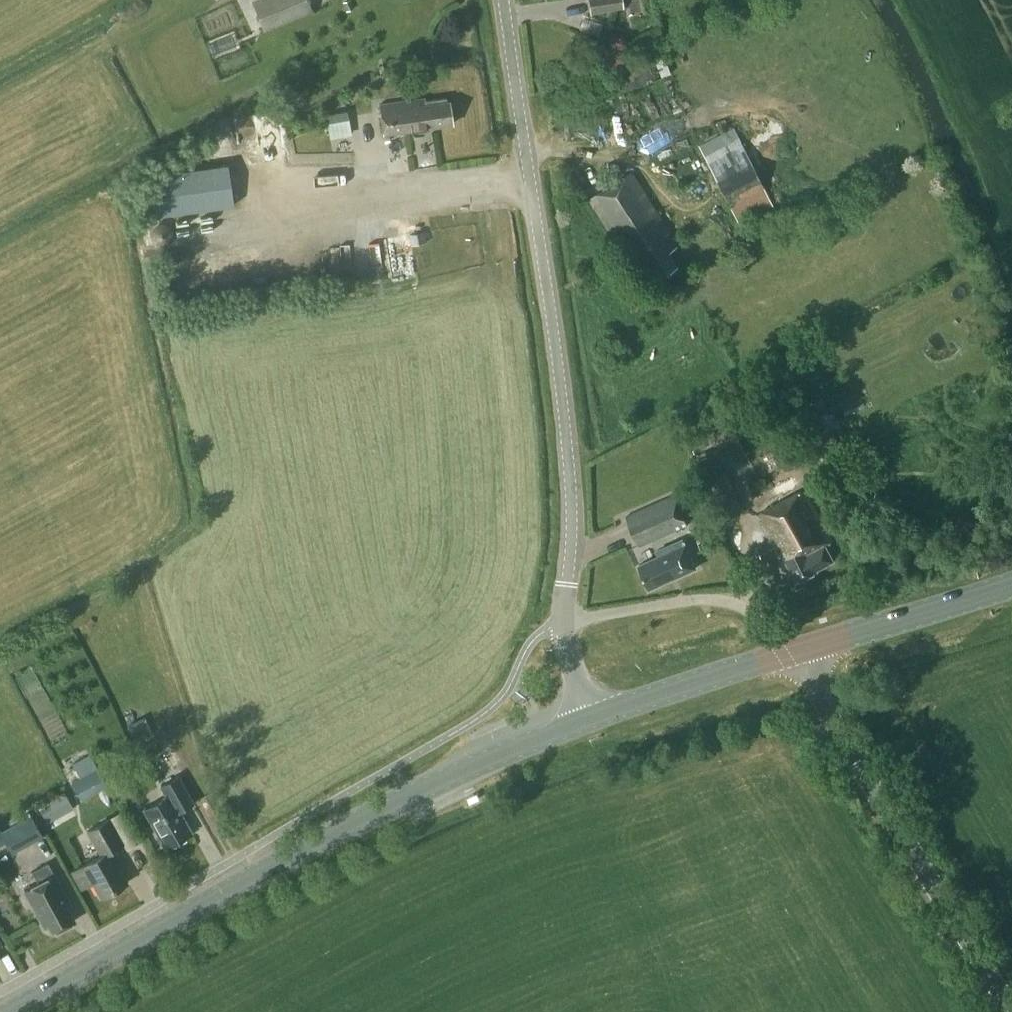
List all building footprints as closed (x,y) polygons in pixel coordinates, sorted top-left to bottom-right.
[(310,0),(252,0),(264,30),(314,10),(310,0)] [(623,0),(589,0),(591,12),(624,7),(623,0)] [(618,89),(661,78),(655,53),(612,64),(618,89)] [(380,104),(384,133),(412,129),(412,132),(416,134),(424,133),(426,130),(426,127),(453,124),(449,99),(447,100),(447,98),(425,101),(425,98),(380,104)] [(329,110),(333,134),(356,131),(353,107),(329,110)] [(777,209),(733,126),(699,144),(742,227),(777,209)] [(228,163),(147,174),(153,216),(233,205),(228,163)] [(669,252),(678,246),(632,172),(590,198),(624,254),(636,244),(657,279),(678,266),(669,252)] [(748,383),(737,389),(745,404),(754,400),(750,393),(752,392),(748,383)] [(842,445),(834,428),(817,435),(824,452),(842,445)] [(832,542),(835,541),(824,518),(809,489),(760,513),(781,556),(785,554),(798,581),(819,571),(818,570),(835,561),(828,546),(833,544),(832,542)] [(628,517),(640,544),(689,523),(677,495),(628,517)] [(697,566),(685,537),(658,549),(660,554),(640,563),(651,586),(697,566)] [(127,724),(136,743),(154,734),(145,716),(127,724)] [(107,784),(90,753),(70,764),(78,777),(71,781),(81,799),(107,784)] [(181,811),(194,804),(179,775),(161,785),(167,796),(144,809),(166,848),(193,833),(181,811)] [(66,788),(40,801),(47,817),(73,804),(66,788)] [(43,835),(32,814),(1,829),(13,851),(43,835)] [(83,865),(84,865),(72,872),(81,887),(92,881),(101,898),(129,883),(111,851),(124,844),(109,818),(87,830),(101,855),(83,865)] [(49,925),(53,932),(74,921),(67,906),(71,904),(49,862),(33,871),(39,882),(25,890),(45,928),(49,925)]
